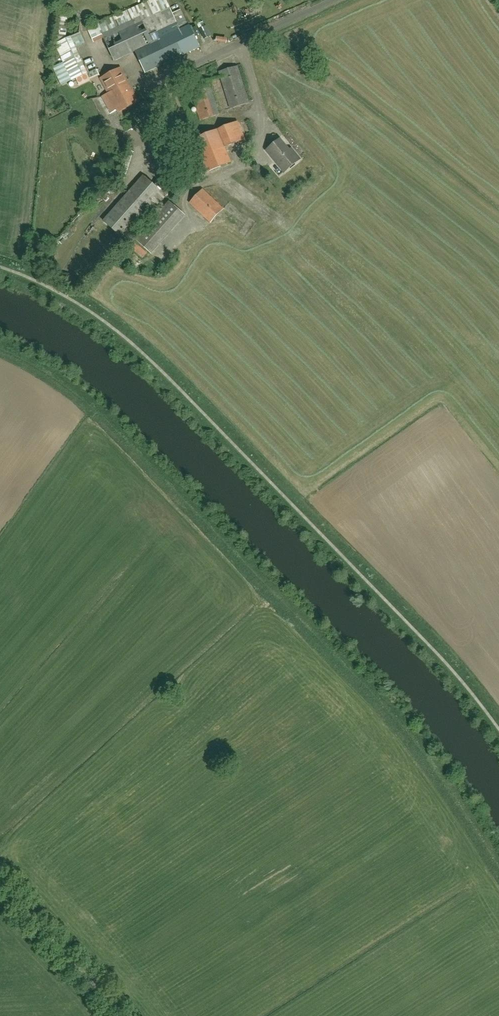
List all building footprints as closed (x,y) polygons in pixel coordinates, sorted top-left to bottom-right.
[(193,37),(181,9),(172,14),(166,0),(151,0),(87,29),(94,43),(103,39),(115,63),(137,52),(142,62),(140,63),(146,74),(201,48),(195,37),(193,37)] [(55,45),(63,63),(53,67),(62,85),(72,81),(76,79),(80,87),(91,82),(87,74),(88,74),(76,48),(84,44),(83,42),(84,42),(80,33),(55,45)] [(219,72),(231,109),(249,104),(237,67),(219,72)] [(127,81),(125,77),(120,69),(101,79),(109,93),(102,98),(123,87),(121,84),(127,81)] [(120,112),(125,110),(139,102),(127,81),(121,84),(123,87),(102,98),(109,110),(116,106),(120,112)] [(190,87),(201,121),(219,115),(208,81),(190,87)] [(194,140),(208,173),(231,163),(225,148),(246,140),(238,122),(194,140)] [(280,140),(267,151),(285,173),(300,160),(295,154),(293,156),(280,140)] [(165,196),(165,195),(143,175),(103,221),(126,241),(165,196)] [(225,209),(203,189),(189,204),(210,224),(225,209)] [(151,254),(185,216),(169,202),(135,241),(151,254)]
